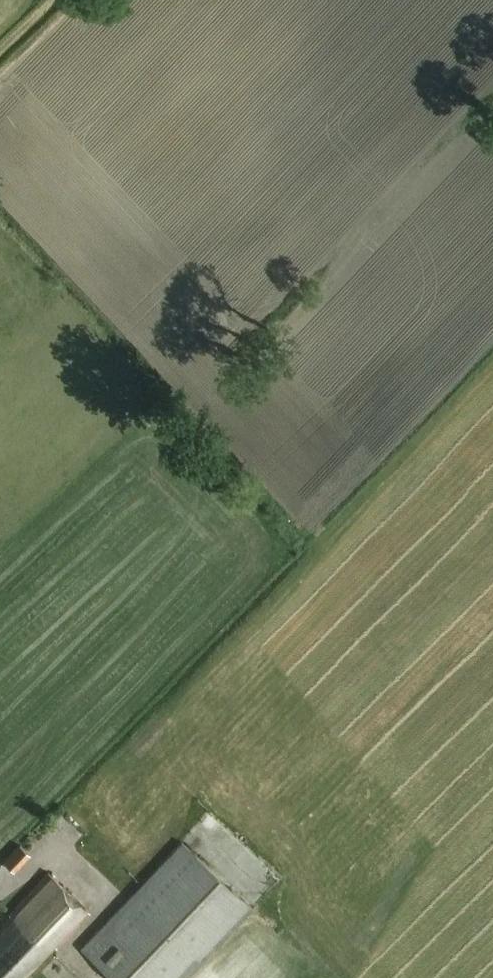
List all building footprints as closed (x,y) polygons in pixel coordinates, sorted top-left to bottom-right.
[(253,909),(181,842),(80,950),(110,977),(187,977),(253,909)] [(14,874),(30,856),(20,846),(3,864),(14,874)] [(48,875),(9,916),(10,918),(0,929),(0,977),(25,977),(55,947),(57,949),(89,914),(48,875)]
